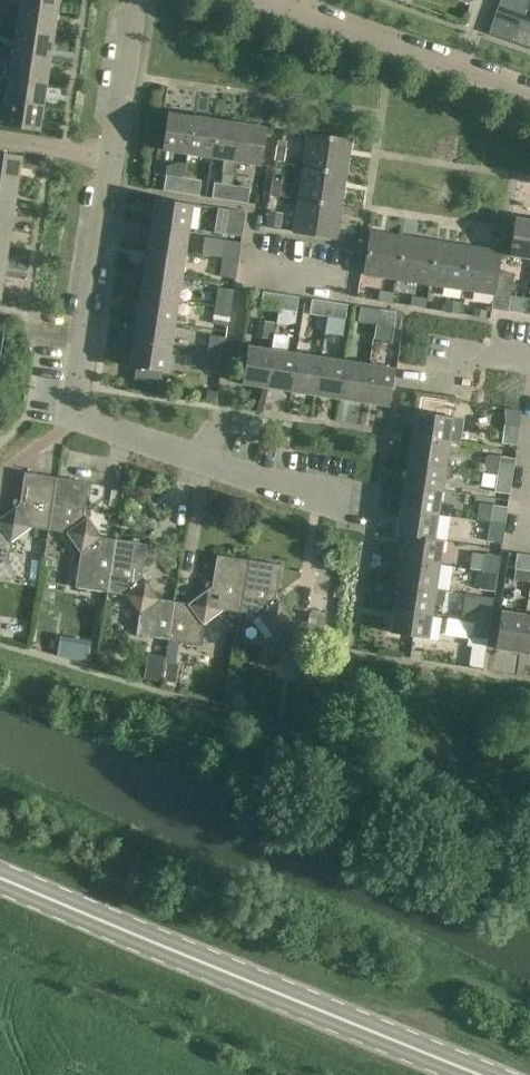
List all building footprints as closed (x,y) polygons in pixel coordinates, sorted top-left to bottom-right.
[(58,11),(59,0),(5,0),(4,4),(20,6),(58,11)] [(529,1),(529,0),(500,0),(499,5),(525,14),(529,1)] [(499,5),(497,10),(489,33),(516,43),(525,14),(499,5)] [(54,35),(58,11),(20,6),(17,30),(54,35)] [(525,14),(516,43),(529,48),(529,16),(525,14)] [(50,59),(54,35),(17,30),(13,54),(50,59)] [(3,77),(47,83),(50,59),(13,54),(11,67),(5,66),(3,77)] [(43,107),(47,83),(3,77),(0,76),(0,101),(6,102),(43,107)] [(43,107),(6,102),(2,126),(39,131),(43,107)] [(187,154),(193,116),(168,113),(163,150),(187,154)] [(217,120),(193,116),(187,154),(212,158),(217,120)] [(217,120),(212,158),(225,159),(221,183),(215,182),(212,198),(231,201),(233,185),(237,161),(236,161),(242,124),(217,120)] [(266,128),(242,124),(236,161),(237,161),(261,165),(266,128)] [(309,134),(304,167),(341,173),(346,174),(349,156),(344,154),(346,141),(351,142),(351,140),(309,134)] [(276,146),(274,161),(284,162),(286,147),(276,146)] [(18,180),(22,156),(0,153),(0,177),(18,180)] [(339,186),(341,173),(304,167),(299,200),(336,205),(341,206),(344,188),(339,186)] [(166,175),(166,177),(153,175),(151,189),(182,193),(184,178),(166,175)] [(15,204),(18,180),(0,177),(0,202),(15,204)] [(202,180),(184,178),(182,193),(199,196),(202,180)] [(271,179),(269,194),(280,195),(282,181),(271,179)] [(250,188),(233,185),(231,201),(248,204),(250,188)] [(155,199),(152,223),(189,228),(193,204),(155,199)] [(334,218),(336,205),(299,200),(294,232),(336,238),(339,220),(334,218)] [(11,228),(15,204),(0,202),(0,226),(11,228)] [(243,230),(246,212),(230,210),(227,228),(243,230)] [(268,211),(266,225),(281,228),(283,213),(268,211)] [(515,218),(509,255),(529,258),(529,220),(515,218)] [(189,228),(152,223),(148,247),(185,252),(189,228)] [(7,252),(11,228),(0,226),(0,251),(7,252)] [(404,237),(386,234),(384,239),(371,237),(372,232),(371,232),(364,274),(398,279),(403,242),(404,237)] [(416,244),(403,242),(398,279),(430,284),(436,247),(436,242),(419,239),(416,244)] [(226,240),(223,258),(239,261),(241,242),(226,240)] [(449,249),(436,247),(430,284),(462,289),(468,252),(468,247),(451,244),(449,249)] [(148,247),(144,271),(182,276),(185,252),(148,247)] [(481,253),(468,252),(462,289),(494,294),(501,252),(483,249),(481,253)] [(239,261),(223,258),(220,276),(236,278),(239,261)] [(144,271),(141,295),(178,300),(182,276),(144,271)] [(218,287),(216,305),(231,308),(234,290),(218,287)] [(261,307),(279,309),(281,294),(263,291),(261,307)] [(281,294),(279,309),(297,312),(299,297),(281,294)] [(137,319),(174,324),(178,300),(141,295),(137,319)] [(510,295),(508,311),(526,314),(528,298),(510,295)] [(413,298),(412,306),(424,308),(425,300),(413,298)] [(309,314),(327,317),(330,301),(312,299),(309,314)] [(446,300),(444,311),(459,313),(460,302),(446,300)] [(330,301),(327,317),(345,320),(348,304),(330,301)] [(228,326),(231,308),(216,305),(213,323),(228,326)] [(358,322),(376,324),(378,309),(360,306),(358,322)] [(474,308),(472,315),(485,317),(487,310),(474,308)] [(378,309),(376,324),(403,328),(405,313),(378,309)] [(137,319),(133,343),(171,348),(174,324),(137,319)] [(258,320),(255,337),(272,340),(275,322),(258,320)] [(291,391),(297,354),(287,352),(289,336),(274,334),(271,350),(272,350),(267,387),(291,391)] [(208,353),(224,356),(227,338),(211,335),(208,353)] [(171,348),(133,343),(130,367),(167,372),(171,348)] [(272,350),(271,350),(248,346),(242,383),(267,387),(272,350)] [(224,356),(208,353),(206,371),(221,374),(224,356)] [(316,395),(321,357),(297,354),(291,391),(316,395)] [(340,398),(346,361),(321,357),(316,395),(340,398)] [(346,361),(340,398),(365,402),(370,365),(346,361)] [(370,365),(365,402),(389,406),(395,369),(370,365)] [(207,390),(205,401),(215,403),(217,391),(207,390)] [(412,436),(449,441),(453,417),(416,411),(412,436)] [(502,443),(518,445),(520,427),(505,425),(502,443)] [(412,436),(408,460),(454,467),(454,466),(446,465),(449,441),(412,436)] [(513,476),(516,458),(488,454),(485,458),(483,471),(497,473),(513,476)] [(408,460),(404,485),(450,492),(450,491),(441,490),(443,477),(452,478),(454,467),(408,460)] [(7,561),(10,541),(29,527),(48,530),(57,477),(25,472),(20,503),(0,518),(0,560),(7,561)] [(513,476),(497,473),(494,492),(510,494),(513,476)] [(89,482),(57,477),(48,530),(65,532),(79,552),(74,588),(107,592),(115,539),(101,537),(84,513),(89,482)] [(401,510),(437,515),(439,502),(448,503),(450,492),(404,485),(401,510)] [(476,520),(490,522),(505,524),(508,507),(493,505),(479,503),(476,520)] [(397,534),(406,535),(443,541),(443,539),(434,538),(437,515),(401,510),(397,534)] [(490,522),(488,540),(502,543),(505,524),(490,522)] [(406,535),(402,560),(439,565),(443,541),(406,535)] [(136,634),(168,639),(174,601),(160,599),(143,575),(148,544),(115,539),(107,592),(123,595),(139,613),(136,634)] [(469,569),(483,571),(498,574),(501,556),(486,554),(486,555),(472,553),(469,569)] [(529,571),(529,555),(517,553),(515,569),(529,571)] [(168,639),(169,639),(199,644),(202,624),(223,609),(241,611),(249,560),(217,555),(212,586),(189,603),(174,601),(168,639)] [(281,565),(249,560),(241,611),(258,614),(272,635),(269,655),(302,660),(308,622),(293,620),(276,596),(281,565)] [(398,584),(445,591),(446,590),(436,589),(439,565),(402,560),(398,584)] [(483,571),(480,590),(495,592),(498,574),(483,571)] [(398,584),(394,608),(432,614),(434,601),(444,602),(445,591),(398,584)] [(490,623),(493,605),(478,602),(476,620),(490,623)] [(428,638),(431,616),(432,614),(394,608),(391,633),(428,638)] [(495,648),(520,652),(525,615),(501,611),(495,648)] [(529,654),(529,615),(525,615),(520,652),(529,654)] [(473,638),(488,640),(490,623),(476,620),(473,638)] [(77,645),(75,658),(89,660),(90,647),(77,645)] [(151,659),(147,683),(161,687),(162,680),(166,662),(151,659)] [(166,662),(162,680),(175,682),(178,665),(166,662)]
